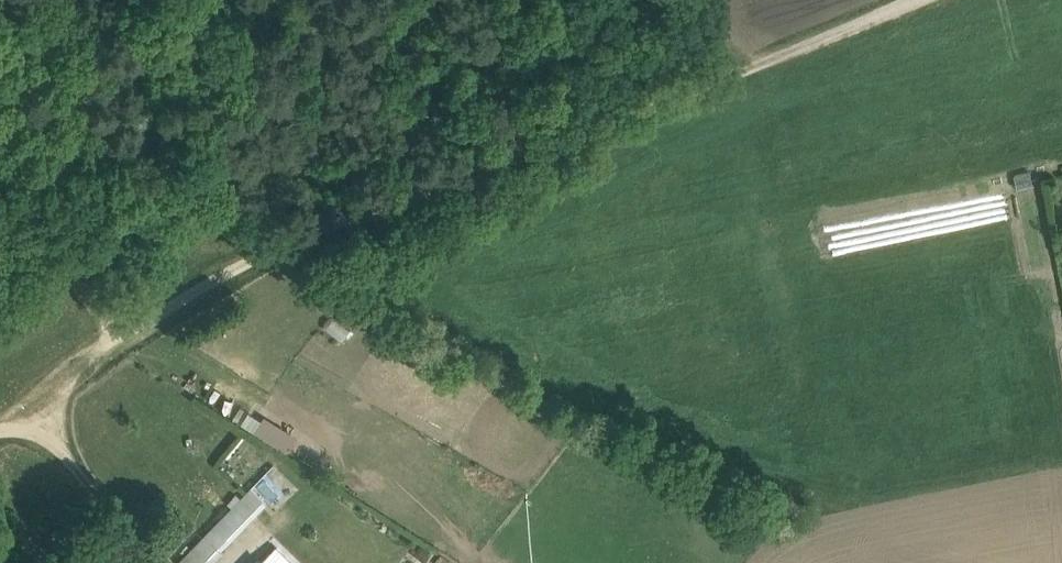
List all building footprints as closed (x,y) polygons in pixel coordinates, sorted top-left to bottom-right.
[(260,420),(253,432),(287,452),(293,441),(260,420)] [(252,486),(177,562),(211,562),(222,552),(221,550),(268,503),(252,486)]
